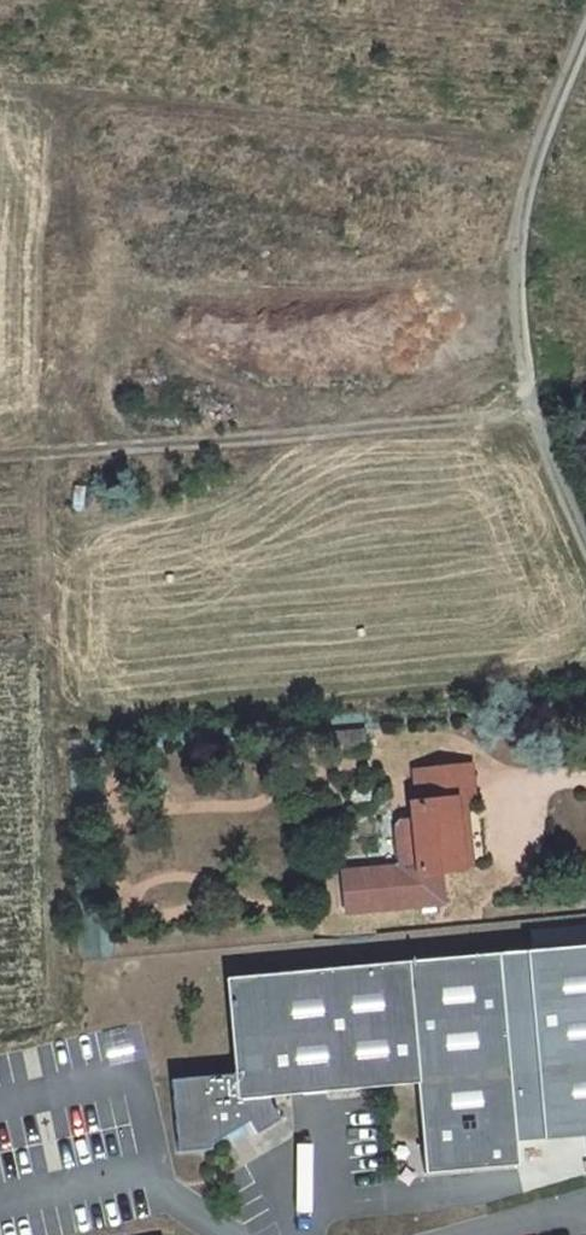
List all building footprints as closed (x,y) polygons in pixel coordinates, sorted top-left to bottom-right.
[(358,729),(326,732),(327,751),(361,749),(358,729)] [(475,797),(471,767),(415,770),(418,802),(412,803),(414,818),(402,820),(395,827),(398,866),(391,872),(339,876),(341,916),(435,907),(432,874),(461,871),(456,799),(475,797)] [(421,1083),(427,1173),(519,1164),(516,1141),(585,1135),(585,945),(410,961),(421,1083)] [(421,1083),(410,961),(227,979),(236,1074),(173,1080),(176,1114),(272,1104),(271,1103),(270,1097),(421,1083)] [(272,1104),(176,1114),(180,1152),(214,1149),(213,1143),(250,1121),(257,1134),(281,1120),(272,1104)]
